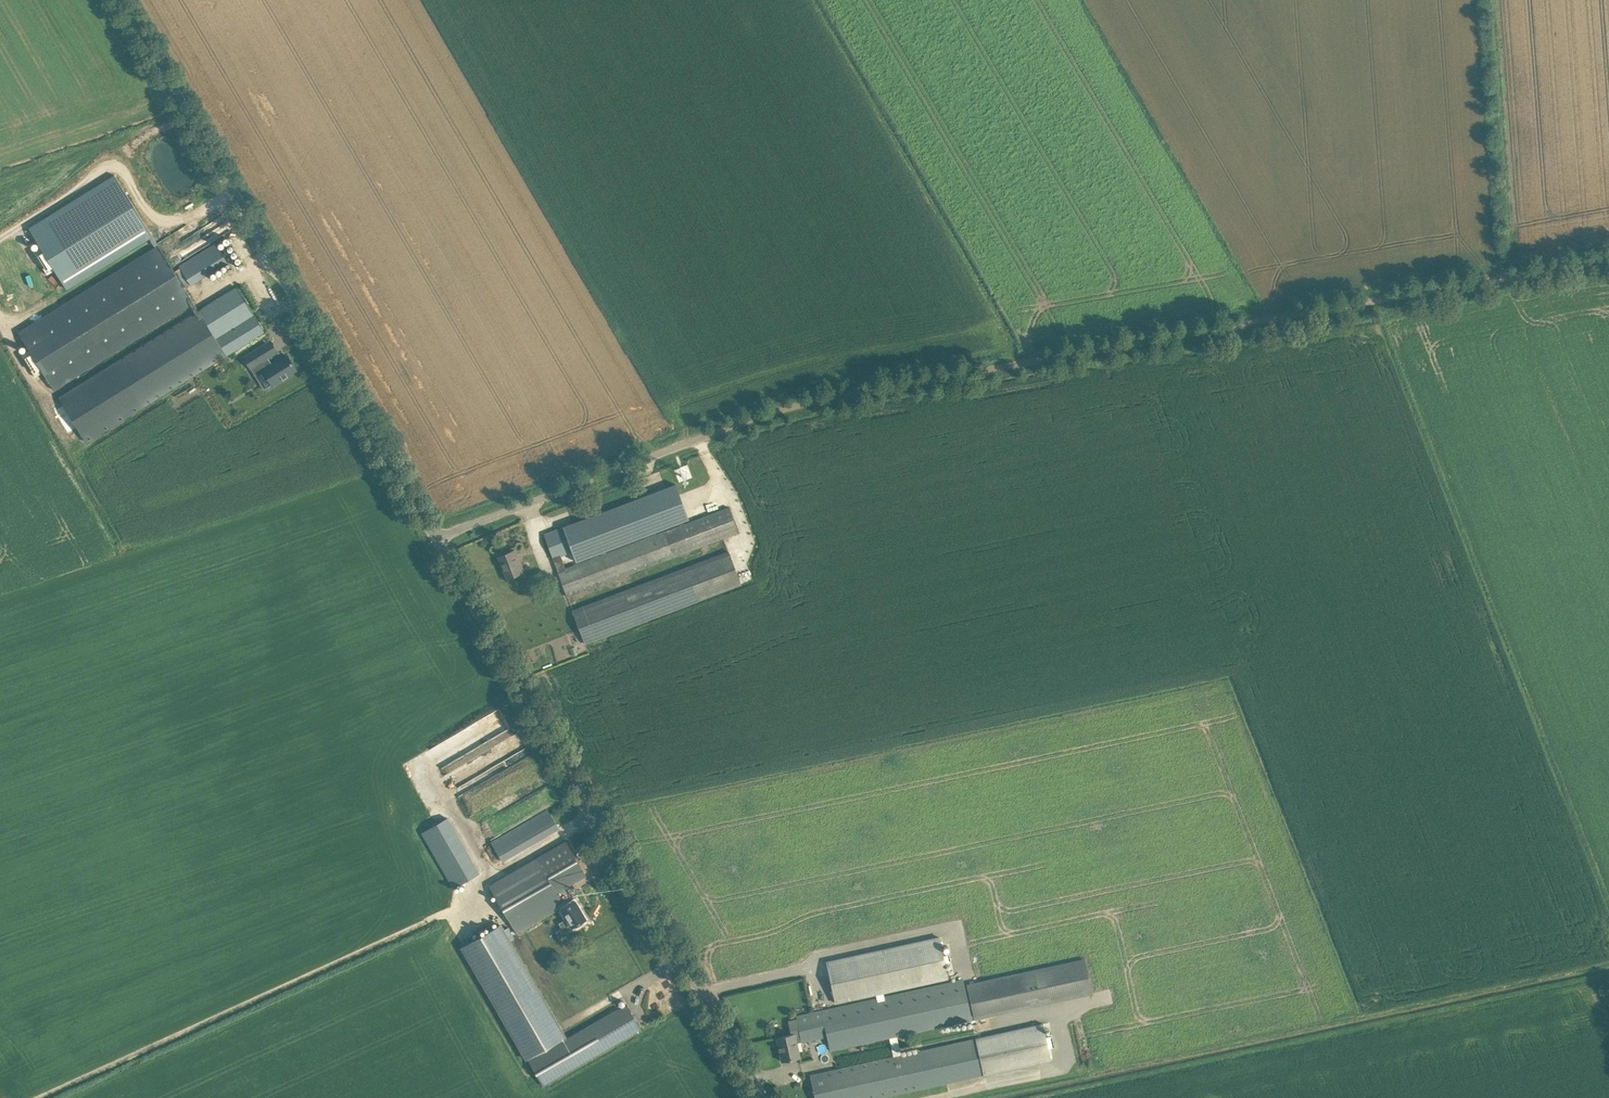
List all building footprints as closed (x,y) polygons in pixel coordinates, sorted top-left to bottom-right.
[(112,176),(29,227),(42,248),(56,270),(67,287),(67,288),(150,237),(156,246),(159,245),(152,234),(115,174),(112,176)] [(179,266),(191,285),(228,262),(216,243),(179,266)] [(59,397),(86,442),(226,355),(224,352),(216,338),(254,314),(237,287),(199,310),(159,245),(156,246),(18,332),(29,350),(22,355),(35,376),(43,371),(54,390),(190,306),(194,313),(59,397)] [(56,270),(42,248),(34,252),(48,275),(56,270)] [(254,314),(216,338),(224,352),(263,328),(254,314)] [(262,346),(244,357),(264,389),(272,384),(282,378),(283,379),(288,376),(287,375),(296,369),(287,355),(272,364),(268,357),(269,356),(262,346)] [(676,484),(544,534),(558,571),(565,568),(560,555),(572,551),(576,561),(689,518),(676,484)] [(728,507),(565,568),(558,571),(559,574),(568,596),(738,532),(728,507)] [(507,577),(517,573),(521,572),(515,556),(517,555),(515,550),(499,556),(507,577)] [(585,643),(741,584),(728,550),(572,609),(585,643)] [(494,715),(430,745),(433,752),(425,756),(432,771),(445,765),(445,764),(499,739),(495,731),(500,729),(494,715)] [(506,742),(445,771),(451,783),(462,791),(460,796),(465,806),(469,809),(477,812),(492,805),(493,801),(503,788),(504,783),(510,780),(511,784),(514,779),(518,780),(521,776),(523,778),(525,772),(515,770),(517,762),(517,761),(526,757),(510,752),(514,747),(512,743),(506,742)] [(551,807),(492,839),(502,859),(554,831),(554,830),(561,827),(551,807)] [(453,888),(484,870),(453,814),(421,832),(453,888)] [(573,902),(564,887),(586,875),(566,841),(489,886),(517,934),(561,909),(567,918),(559,922),(564,931),(568,932),(572,929),(571,927),(586,919),(575,901),(573,902)] [(630,1003),(568,1038),(502,923),(460,947),(541,1086),(643,1026),(640,1020),(635,1023),(629,1011),(633,1009),(630,1003)] [(826,960),(835,1003),(949,979),(945,962),(951,961),(949,952),(943,954),(939,936),(826,960)] [(802,1040),(802,1042),(827,1036),(830,1050),(889,1037),(893,1056),(821,1072),(810,1074),(816,1097),(876,1097),(984,1074),(1051,1059),(1048,1047),(1054,1045),(1052,1036),(1050,1036),(1050,1035),(1046,1036),(1043,1023),(901,1054),(897,1035),(1092,992),(1085,958),(966,984),(973,1013),(970,1014),(963,979),(796,1015),(800,1033),(802,1040)] [(795,1034),(795,1033),(787,1035),(777,1037),(782,1061),(800,1057),(797,1041),(802,1040),(800,1033),(795,1034)]
